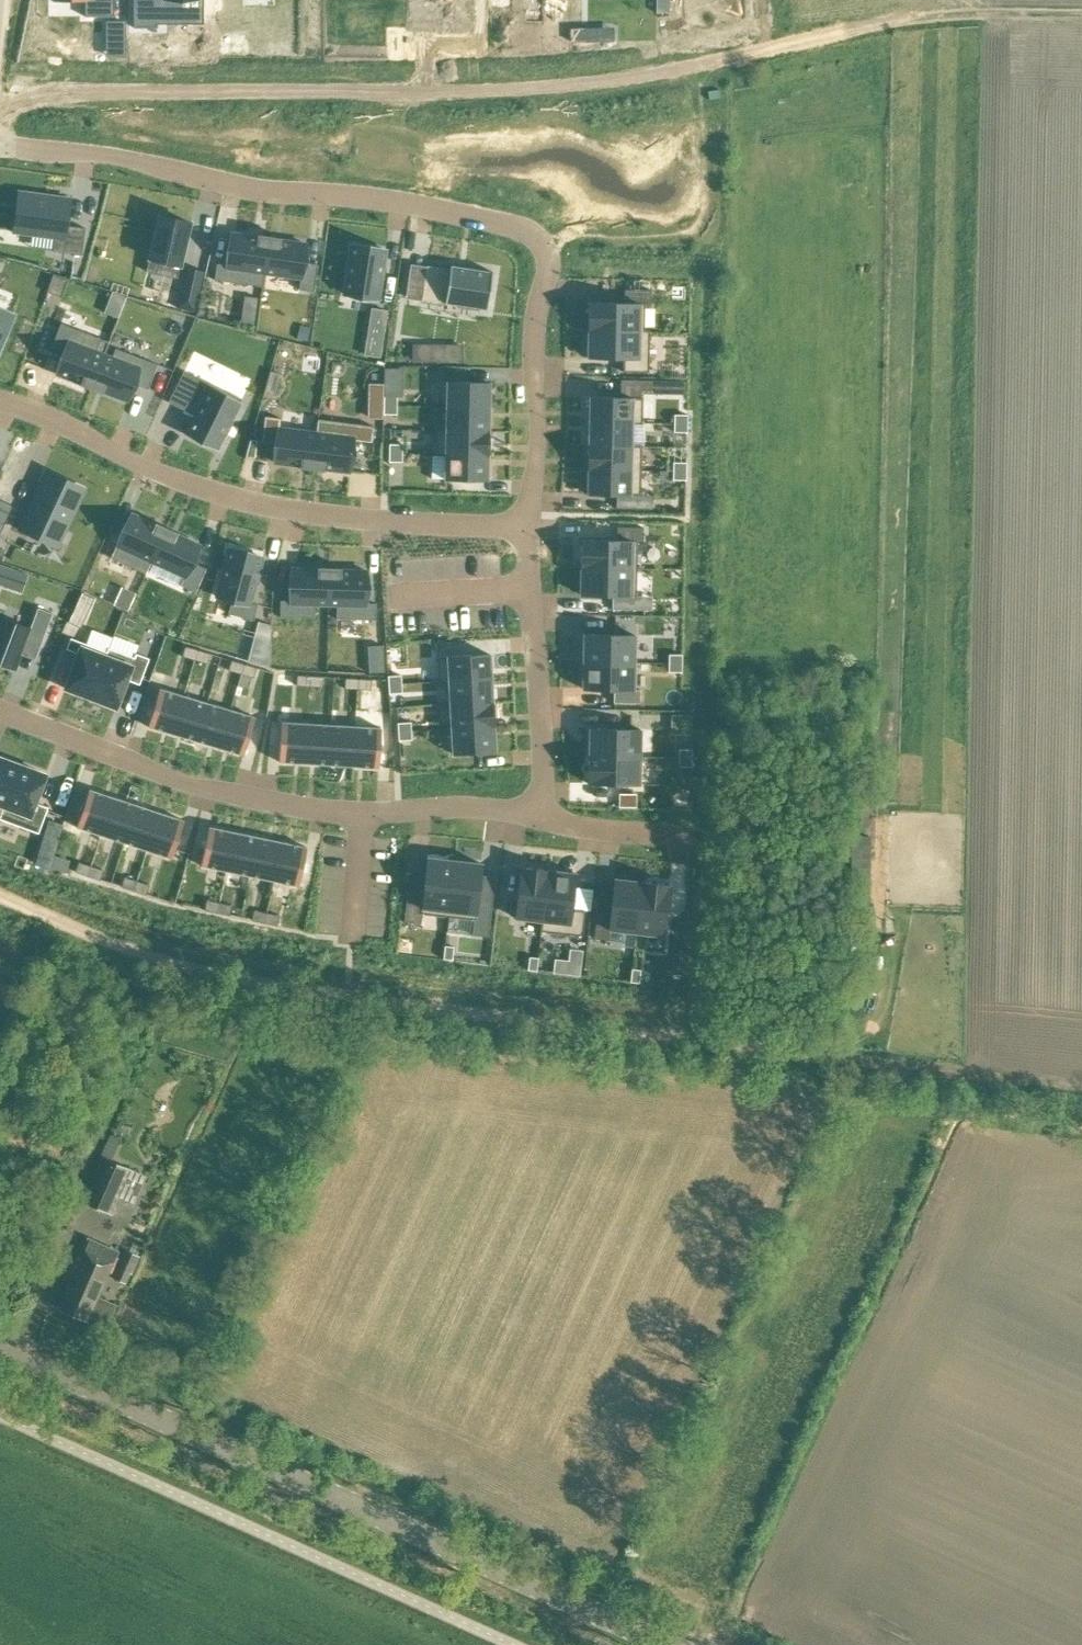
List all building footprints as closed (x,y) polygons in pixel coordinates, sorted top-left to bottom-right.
[(52,2),(87,2),(87,15),(84,15),(84,17),(113,17),(113,0),(52,0),(52,2)] [(133,28),(157,28),(157,19),(174,19),(174,0),(133,0),(133,28)] [(491,33),(509,33),(508,0),(490,0),(491,33)] [(669,0),(656,0),(656,13),(669,13),(669,0)] [(613,30),(570,30),(570,44),(613,43),(613,30)] [(18,193),(13,232),(54,237),(52,251),(81,255),(85,228),(66,226),(70,200),(18,193)] [(158,215),(145,271),(177,279),(190,223),(158,215)] [(216,264),(214,280),(261,287),(263,273),(268,239),(257,238),(258,235),(257,234),(256,237),(230,234),(226,265),(216,264)] [(268,239),(263,273),(299,278),(298,290),(312,292),(316,264),(303,262),(306,244),(280,241),(280,238),(279,238),(279,241),(268,239)] [(381,278),(378,277),(380,267),(383,267),(383,266),(380,266),(382,250),(351,246),(344,295),(375,300),(378,279),(381,279),(381,278)] [(408,286),(406,298),(486,310),(492,272),(450,266),(449,269),(426,266),(423,288),(408,286)] [(176,307),(196,312),(205,271),(186,267),(176,307)] [(53,274),(46,292),(61,298),(67,279),(53,274)] [(644,331),(644,330),(644,304),(650,304),(650,290),(624,289),(624,303),(588,302),(587,330),(644,331)] [(243,296),(240,320),(254,321),(257,298),(243,296)] [(371,309),(365,350),(380,353),(386,311),(371,309)] [(14,317),(0,311),(0,353),(14,317)] [(60,324),(51,347),(64,352),(56,373),(80,383),(79,385),(80,386),(81,383),(91,387),(103,355),(95,352),(100,339),(60,324)] [(296,338),(306,340),(309,327),(300,325),(296,338)] [(644,331),(587,330),(587,358),(622,358),(622,372),(648,373),(649,332),(649,330),(644,330),(644,331)] [(413,343),(412,360),(463,361),(463,344),(413,343)] [(103,355),(91,387),(102,391),(101,394),(102,394),(103,391),(127,401),(133,384),(147,390),(157,364),(115,349),(111,358),(103,355)] [(385,366),(384,394),(402,394),(402,367),(385,366)] [(183,371),(168,402),(195,416),(186,434),(217,449),(224,434),(226,436),(227,435),(224,433),(229,424),(231,425),(232,424),(229,423),(241,399),(210,383),(209,384),(183,371)] [(642,380),(642,393),(665,394),(665,380),(642,380)] [(446,382),(446,407),(488,408),(489,383),(446,382)] [(383,397),(383,405),(396,406),(396,397),(383,397)] [(589,397),(588,422),(631,423),(631,424),(641,424),(641,423),(642,398),(589,397)] [(383,405),(383,414),(396,415),(396,406),(383,405)] [(445,429),(445,431),(488,432),(488,408),(446,407),(445,429)] [(369,409),(369,418),(382,418),(382,409),(369,409)] [(674,415),(673,424),(687,424),(687,415),(674,415)] [(264,416),(261,442),(275,444),(273,462),(299,465),(299,468),(300,468),(300,465),(311,467),(315,433),(279,428),(280,418),(264,416)] [(315,433),(311,467),(322,468),(322,471),(323,471),(323,468),(349,472),(353,440),(371,442),(373,426),(317,419),(315,433)] [(588,422),(588,445),(630,446),(630,445),(631,424),(631,423),(588,422)] [(673,424),(673,432),(687,433),(687,426),(687,424),(673,424)] [(434,454),(434,455),(445,456),(445,454),(487,455),(488,432),(445,431),(445,429),(435,429),(435,430),(434,454)] [(389,444),(388,453),(402,453),(402,445),(389,444)] [(588,445),(587,469),(640,470),(641,447),(641,445),(630,445),(630,446),(588,445)] [(388,453),(388,462),(401,462),(402,453),(388,453)] [(445,456),(444,479),(486,480),(487,455),(445,454),(445,456)] [(672,462),(672,471),(685,471),(686,462),(672,462)] [(587,469),(587,494),(617,495),(617,508),(637,508),(637,495),(640,495),(640,470),(587,469)] [(672,471),(672,480),(685,480),(685,471),(672,471)] [(47,472),(20,529),(56,545),(82,488),(47,472)] [(12,506),(0,500),(0,529),(12,506)] [(115,545),(109,558),(144,574),(150,561),(164,530),(154,525),(155,522),(154,522),(153,525),(129,514),(115,545)] [(581,540),(580,567),(583,567),(633,569),(633,542),(638,542),(639,527),(613,527),(613,540),(581,540)] [(164,530),(150,561),(183,576),(179,585),(194,592),(205,568),(191,562),(199,546),(175,535),(176,532),(175,532),(174,534),(164,530)] [(229,549),(216,597),(231,601),(228,614),(253,620),(257,605),(250,603),(254,585),(257,586),(258,584),(254,584),(257,574),(260,575),(260,574),(258,573),(262,557),(229,549)] [(21,590),(27,575),(0,566),(0,583),(21,590)] [(279,601),(279,617),(314,618),(314,604),(327,604),(328,570),(317,570),(317,567),(316,567),(316,570),(290,569),(289,601),(279,601)] [(580,567),(579,595),(610,596),(609,609),(629,609),(629,596),(632,596),(633,569),(583,567),(580,567)] [(328,570),(327,604),(336,605),(335,619),(375,620),(375,603),(366,603),(367,571),(340,570),(340,568),(339,568),(339,571),(328,570)] [(134,593),(109,581),(101,599),(126,610),(134,593)] [(82,593),(69,621),(80,626),(93,598),(82,593)] [(14,669),(25,642),(39,648),(52,613),(37,608),(29,628),(0,617),(0,664),(14,669)] [(258,622),(249,658),(270,665),(271,625),(258,622)] [(583,634),(582,661),(633,663),(634,635),(583,634)] [(78,654),(65,688),(90,698),(107,653),(106,652),(70,638),(65,649),(78,654)] [(185,646),(181,656),(194,660),(197,650),(185,646)] [(383,646),(367,647),(369,672),(385,671),(383,646)] [(107,653),(90,698),(115,708),(126,680),(139,685),(148,659),(135,654),(134,658),(108,648),(106,652),(107,653)] [(197,650),(194,660),(207,664),(210,654),(197,650)] [(668,651),(668,660),(681,660),(681,651),(668,651)] [(489,654),(436,657),(437,683),(448,683),(448,682),(490,679),(489,654)] [(231,660),(228,670),(240,674),(243,664),(231,660)] [(668,660),(668,668),(681,669),(681,660),(668,660)] [(582,661),(582,689),(615,690),(614,703),(639,704),(639,689),(633,689),(633,663),(582,661)] [(243,664),(240,674),(253,678),(256,668),(243,664)] [(296,675),(296,686),(309,687),(309,676),(296,675)] [(388,676),(388,685),(401,684),(401,675),(388,676)] [(309,676),(309,687),(322,687),(323,677),(309,676)] [(344,677),(343,688),(356,689),(357,678),(344,677)] [(357,678),(356,689),(369,689),(370,679),(357,678)] [(490,679),(448,682),(448,683),(449,705),(492,703),(490,679)] [(388,685),(389,694),(402,693),(401,684),(388,685)] [(159,688),(147,727),(171,734),(183,695),(159,688)] [(183,695),(171,734),(195,741),(207,702),(183,695)] [(207,702),(195,741),(219,749),(230,710),(207,702)] [(492,703),(449,705),(450,729),(493,726),(492,703)] [(230,710),(219,749),(243,756),(254,717),(230,710)] [(671,715),(670,734),(690,735),(690,715),(671,715)] [(281,722),(278,762),(303,764),(306,723),(281,722)] [(397,723),(397,732),(411,731),(410,722),(397,723)] [(306,723),(303,764),(328,766),(331,725),(306,723)] [(331,725),(328,766),(353,767),(356,727),(331,725)] [(493,726),(450,729),(452,754),(494,751),(493,726)] [(356,727),(353,767),(378,769),(380,728),(356,727)] [(588,754),(639,755),(640,728),(589,727),(588,754)] [(397,732),(398,741),(411,740),(411,731),(397,732)] [(678,748),(678,756),(691,757),(691,748),(678,748)] [(638,783),(639,755),(588,754),(587,782),(638,783)] [(678,756),(678,765),(691,766),(691,757),(678,756)] [(20,765),(0,758),(0,818),(20,765)] [(20,765),(0,818),(0,819),(38,833),(47,807),(35,803),(45,775),(20,765)] [(151,803),(160,792),(147,782),(138,793),(151,803)] [(88,789),(76,828),(99,835),(112,797),(88,789)] [(622,792),(622,806),(635,806),(635,793),(622,792)] [(112,797),(99,835),(123,843),(136,805),(112,797)] [(136,805),(123,843),(147,851),(160,813),(136,805)] [(160,813),(147,851),(171,859),(183,820),(160,813)] [(48,820),(41,842),(56,847),(63,825),(48,820)] [(208,826),(200,866),(225,871),(233,832),(208,826)] [(233,832),(225,871),(249,876),(257,837),(233,832)] [(257,837),(249,876),(273,882),(282,842),(257,837)] [(282,842),(273,882),(298,887),(306,847),(282,842)] [(408,889),(404,922),(420,924),(421,914),(447,917),(454,861),(426,858),(423,891),(408,889)] [(454,861),(447,917),(472,919),(470,935),(488,937),(492,903),(477,901),(481,864),(454,861)] [(78,862),(75,872),(87,876),(91,866),(78,862)] [(91,866),(87,876),(100,880),(103,870),(91,866)] [(520,867),(514,918),(540,921),(542,921),(547,870),(520,867)] [(540,921),(539,931),(581,936),(584,910),(571,909),(575,874),(547,870),(542,921),(540,921)] [(124,877),(120,887),(133,891),(136,881),(124,877)] [(596,913),(593,938),(607,940),(609,930),(635,933),(641,882),(614,879),(610,914),(596,913)] [(136,881),(133,891),(145,895),(149,885),(136,881)] [(641,882),(635,933),(662,936),(668,885),(641,882)] [(206,900),(203,910),(216,913),(219,903),(206,900)] [(219,903),(216,913),(229,916),(231,905),(219,903)] [(253,910),(251,920),(264,923),(266,913),(253,910)] [(266,913),(264,923),(276,926),(279,916),(266,913)] [(444,946),(442,959),(451,960),(453,947),(444,946)] [(529,957),(527,970),(536,971),(537,958),(529,957)] [(631,982),(639,983),(641,970),(632,969),(631,982)] [(172,1000),(169,1009),(193,1014),(195,1005),(172,1000)] [(107,1214),(127,1170),(99,1157),(79,1201),(107,1214)] [(85,1239),(81,1249),(80,1249),(71,1271),(75,1273),(67,1291),(69,1292),(61,1307),(87,1319),(89,1315),(108,1324),(116,1304),(97,1296),(112,1262),(117,1252),(85,1239)] [(130,1274),(136,1257),(123,1251),(111,1279),(122,1284),(127,1272),(130,1274)]
